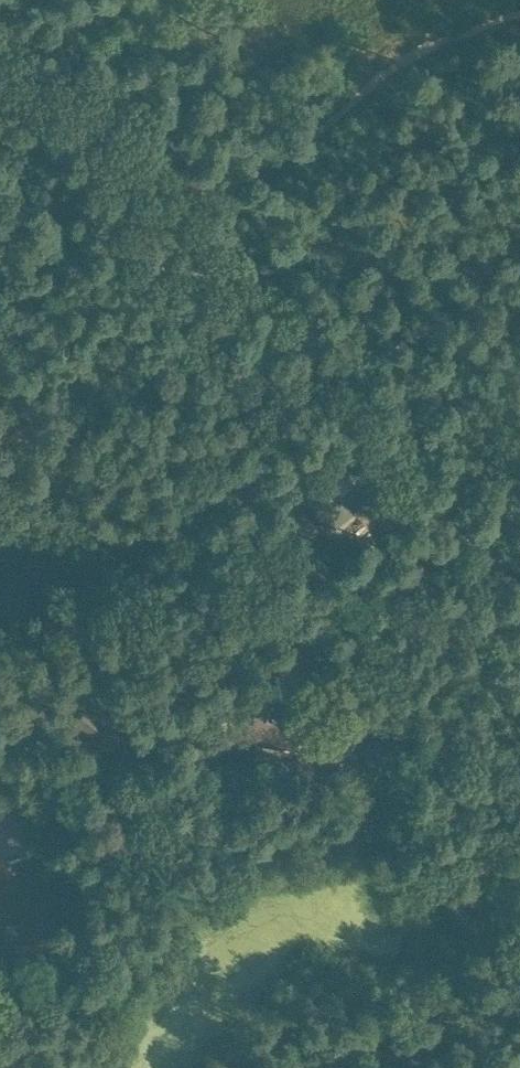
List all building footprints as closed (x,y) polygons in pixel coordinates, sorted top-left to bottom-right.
[(346,438),(293,482),(317,511),(314,513),(327,529),(383,484),(346,438)] [(136,736),(86,700),(71,721),(121,757),(136,736)] [(260,747),(259,757),(273,758),(274,746),(260,745),(260,747)]
